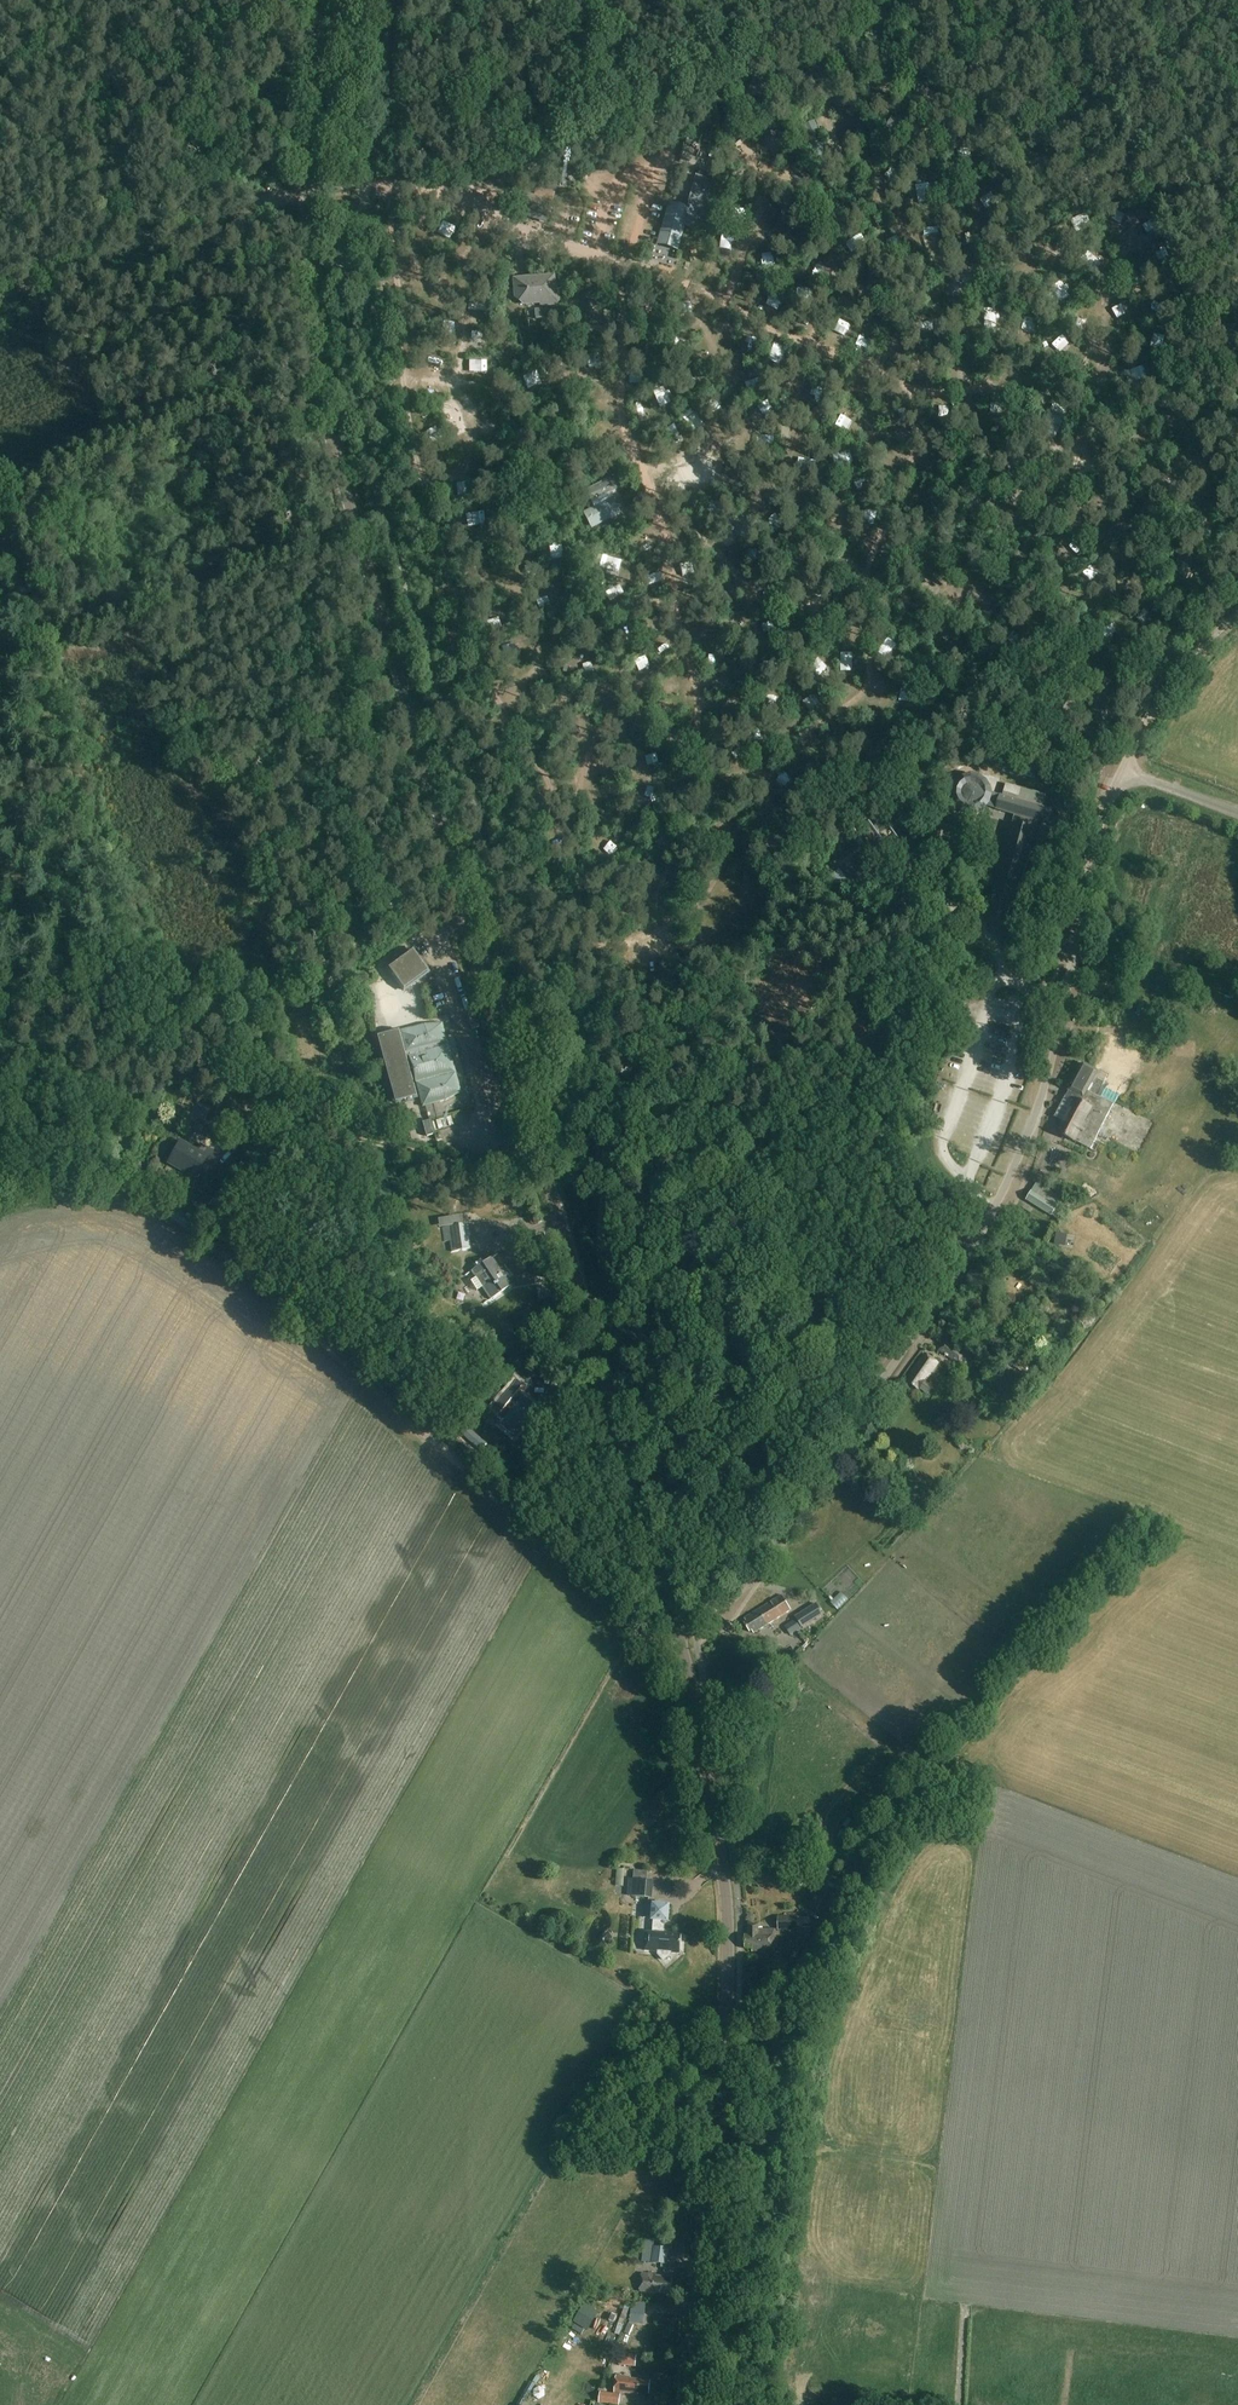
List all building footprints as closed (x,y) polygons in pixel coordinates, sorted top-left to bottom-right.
[(902,135),(909,123),(896,115),(890,124),(889,127),(902,135)] [(802,127),(808,138),(820,132),(814,121),(802,127)] [(675,136),(678,143),(687,139),(684,132),(675,136)] [(809,145),(810,157),(823,157),(823,144),(809,145)] [(668,202),(656,245),(677,251),(684,225),(705,231),(719,182),(695,176),(686,208),(668,202)] [(523,195),(518,214),(546,222),(551,203),(523,195)] [(555,291),(554,277),(552,277),(514,280),(512,280),(514,298),(523,306),(540,304),(540,307),(555,306),(557,304),(559,302),(558,291),(555,291)] [(582,285),(585,293),(597,290),(594,281),(582,285)] [(562,297),(570,296),(568,284),(561,285),(562,297)] [(742,307),(750,294),(740,288),(732,301),(742,307)] [(472,306),(473,316),(484,314),(482,304),(472,306)] [(427,323),(412,324),(412,337),(428,336),(427,323)] [(452,324),(442,327),(445,338),(454,335),(452,324)] [(613,336),(612,328),(574,333),(575,340),(613,336)] [(759,349),(762,343),(752,338),(749,343),(759,349)] [(662,356),(669,357),(670,347),(663,347),(662,356)] [(477,368),(490,368),(490,356),(477,356),(477,368)] [(1168,383),(1183,383),(1182,368),(1168,369),(1168,383)] [(1160,394),(1155,408),(1165,411),(1170,398),(1160,394)] [(1050,411),(1044,423),(1046,424),(1058,429),(1062,422),(1064,417),(1052,411),(1050,411)] [(645,436),(656,430),(646,413),(635,419),(645,436)] [(1146,437),(1155,427),(1144,417),(1135,426),(1146,437)] [(443,421),(435,421),(436,432),(444,431),(443,421)] [(591,501),(622,486),(616,475),(585,490),(591,501)] [(612,499),(583,514),(591,529),(620,514),(612,499)] [(1180,554),(1174,567),(1188,573),(1194,560),(1180,554)] [(679,648),(693,645),(691,638),(678,642),(679,648)] [(779,693),(784,701),(791,697),(786,689),(779,693)] [(1019,774),(1035,778),(1036,772),(1020,768),(1019,774)] [(951,792),(951,795),(951,799),(952,802),(953,805),(955,808),(957,810),(960,813),(963,814),(966,815),(969,816),(973,816),(976,815),(979,814),(982,813),(985,810),(987,808),(989,805),(990,802),(991,799),(991,795),(991,792),(990,788),(989,785),(987,782),(984,780),(981,778),(978,776),(974,775),(971,775),(967,775),(964,776),(961,778),(958,780),(955,782),(953,785),(952,788),(951,792)] [(1003,782),(999,795),(1041,807),(1045,794),(1003,782)] [(995,809),(1014,815),(1038,822),(1049,825),(1053,811),(1041,807),(999,795),(995,809)] [(1011,920),(1036,831),(1011,824),(992,894),(995,895),(989,913),(1011,920)] [(668,832),(659,828),(655,839),(663,843),(668,832)] [(1051,845),(1054,835),(1040,831),(1037,841),(1051,845)] [(816,881),(821,876),(815,868),(809,873),(816,881)] [(1003,948),(1006,952),(1012,951),(1013,946),(1010,943),(1005,943),(1003,948)] [(403,991),(428,972),(412,950),(387,969),(403,991)] [(854,1040),(870,1033),(862,1016),(847,1023),(854,1040)] [(393,1104),(417,1097),(406,1058),(408,1057),(422,1108),(461,1097),(441,1024),(423,1026),(397,1033),(397,1032),(375,1037),(393,1104)] [(1078,1073),(1055,1118),(1063,1123),(1058,1132),(1090,1150),(1114,1105),(1134,1067),(1107,1057),(1104,1065),(1113,1069),(1108,1083),(1102,1095),(1108,1098),(1106,1102),(1087,1092),(1093,1080),(1078,1073)] [(410,1134),(405,1110),(404,1108),(390,1111),(396,1138),(410,1134)] [(234,1116),(227,1130),(235,1134),(242,1120),(234,1116)] [(196,1122),(193,1130),(202,1134),(205,1126),(196,1122)] [(195,1179),(204,1162),(205,1161),(212,1164),(218,1154),(201,1145),(198,1151),(181,1142),(169,1164),(195,1179)] [(245,1142),(238,1154),(245,1157),(251,1145),(245,1142)] [(1032,1193),(1026,1202),(1061,1222),(1066,1213),(1032,1193)] [(471,1249),(468,1224),(443,1227),(445,1241),(450,1240),(451,1252),(471,1249)] [(373,1240),(378,1229),(370,1225),(365,1236),(373,1240)] [(510,1286),(491,1258),(483,1264),(480,1261),(475,1264),(477,1267),(471,1272),(475,1278),(470,1282),(477,1292),(482,1288),(490,1300),(510,1286)] [(959,1364),(965,1354),(946,1341),(939,1351),(959,1364)] [(917,1389),(936,1363),(925,1355),(907,1379),(909,1381),(908,1382),(917,1389)] [(495,1409),(499,1411),(502,1414),(499,1418),(503,1422),(501,1425),(511,1435),(533,1408),(518,1395),(524,1388),(519,1384),(517,1382),(495,1409)] [(741,1509),(744,1504),(740,1501),(736,1505),(741,1509)] [(760,1609),(744,1619),(746,1621),(743,1623),(749,1632),(752,1631),(753,1633),(790,1610),(781,1596),(760,1609)] [(808,1609),(814,1620),(822,1614),(816,1604),(808,1609)] [(789,1636),(791,1635),(802,1628),(799,1623),(799,1622),(796,1619),(785,1626),(783,1626),(789,1636)] [(783,1683),(793,1673),(788,1668),(779,1678),(783,1683)] [(624,1870),(616,1869),(615,1886),(623,1886),(624,1870)] [(605,1893),(606,1870),(595,1870),(595,1892),(605,1893)] [(633,1879),(632,1896),(648,1897),(649,1880),(633,1879)] [(663,1960),(670,1955),(670,1953),(680,1954),(682,1935),(663,1934),(664,1920),(667,1920),(668,1906),(654,1905),(654,1906),(644,1905),(643,1918),(653,1918),(652,1933),(646,1932),(644,1951),(658,1952),(658,1954),(663,1960)] [(797,1917),(777,1918),(778,1930),(797,1929),(797,1917)] [(774,1952),(775,1930),(757,1930),(757,1925),(747,1925),(747,1936),(743,1936),(743,1949),(751,1949),(751,1951),(774,1952)] [(628,2262),(644,2264),(646,2249),(630,2247),(628,2262)] [(652,2263),(668,2265),(670,2248),(653,2247),(652,2263)] [(671,2294),(673,2278),(641,2274),(639,2292),(661,2294),(661,2293),(671,2294)] [(634,2303),(632,2322),(642,2324),(645,2304),(634,2303)] [(620,2365),(636,2367),(637,2355),(621,2353),(620,2365)] [(649,2383),(639,2382),(639,2380),(616,2377),(614,2394),(601,2392),(599,2403),(613,2404),(620,2404),(621,2393),(638,2395),(639,2393),(648,2394),(649,2383)] [(533,2390),(534,2397),(539,2400),(545,2396),(544,2390),(539,2387),(533,2390)]
